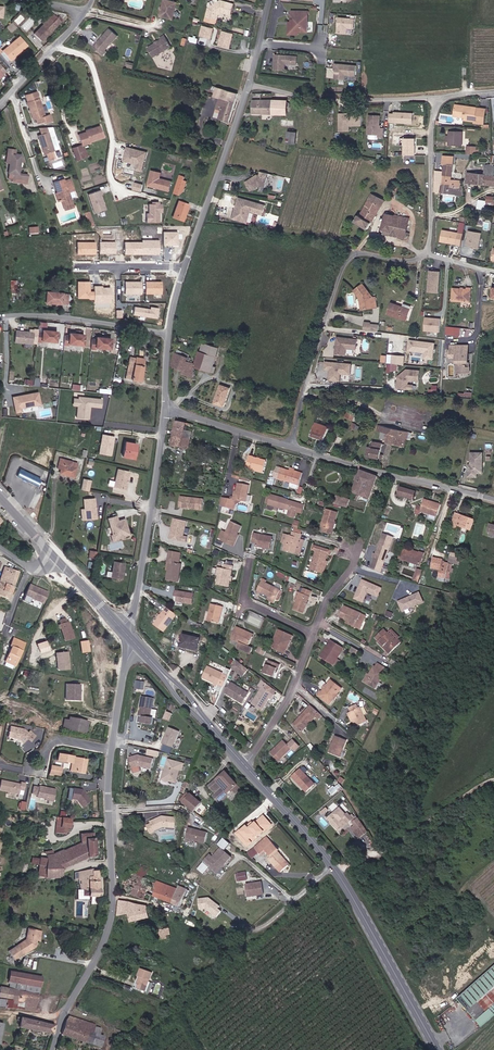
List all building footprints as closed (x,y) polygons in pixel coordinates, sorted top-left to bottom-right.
[(178,2),(169,0),(165,0),(164,5),(176,8),(178,2)] [(218,15),(218,14),(223,12),(232,14),(235,3),(222,0),(221,0),(219,1),(218,0),(213,0),(209,2),(209,7),(206,16),(212,17),(217,19),(218,15)] [(161,17),(173,19),(176,8),(164,5),(161,17)] [(307,30),(308,10),(291,9),(291,21),(291,30),(298,30),(307,30)] [(56,16),(50,21),(48,19),(45,15),(39,21),(42,24),(33,33),(39,40),(60,21),(56,16)] [(354,19),(337,18),(336,33),(346,34),(346,29),(353,30),(354,19)] [(298,33),(298,30),(291,30),(291,21),(288,21),(288,33),(298,33)] [(212,35),(215,25),(204,22),(201,33),(212,35)] [(231,45),(235,30),(224,27),(220,42),(231,45)] [(118,37),(109,29),(93,47),(102,56),(106,52),(105,51),(118,37)] [(17,57),(29,46),(19,35),(3,49),(13,62),(18,58),(17,57)] [(154,58),(172,47),(165,36),(148,47),(154,58)] [(285,69),(285,62),(297,63),(298,55),(275,54),(275,58),(276,58),(276,60),(275,60),(274,68),(285,69)] [(356,66),(333,64),(332,78),(344,79),(344,75),(356,76),(356,66)] [(239,93),(223,88),(220,97),(218,104),(223,106),(219,118),(230,121),(239,93)] [(37,92),(25,96),(32,120),(36,119),(37,123),(45,121),(45,123),(51,121),(49,114),(44,115),(42,107),(39,97),(37,92)] [(289,100),(273,100),(262,100),(262,93),(253,92),(253,113),(288,113),(289,107),(292,107),(292,103),(289,103),(289,100)] [(467,105),(456,104),(455,115),(466,116),(465,118),(484,122),(486,109),(477,108),(466,107),(467,105)] [(388,113),(388,123),(411,123),(411,114),(388,113)] [(360,114),(338,114),(338,131),(349,131),(349,127),(360,127),(360,114)] [(384,138),(384,130),(380,129),(381,117),(370,117),(369,136),(370,141),(379,141),(380,138),(384,138)] [(93,131),(86,133),(85,131),(77,134),(81,145),(89,143),(88,141),(103,137),(100,126),(92,128),(93,131)] [(463,147),(463,131),(449,130),(449,146),(463,147)] [(289,131),(288,139),(288,142),(296,143),(297,132),(289,131)] [(58,149),(54,136),(49,138),(48,133),(37,136),(43,154),(45,153),(47,160),(53,158),(51,152),(58,149)] [(416,160),(416,137),(402,136),(393,136),(393,144),(404,145),(403,160),(416,160)] [(74,160),(84,157),(81,145),(71,148),(74,160)] [(142,172),(147,154),(132,150),(132,152),(127,151),(124,162),(138,165),(137,171),(142,172)] [(15,152),(12,151),(12,153),(8,152),(6,164),(10,165),(9,180),(14,181),(14,183),(27,184),(27,177),(19,176),(20,163),(23,163),(23,159),(21,158),(21,156),(15,156),(15,152)] [(443,170),(442,182),(450,183),(451,178),(453,157),(442,156),(441,164),(444,164),(443,170)] [(485,168),(484,174),(467,172),(466,181),(469,182),(468,184),(471,184),(471,182),(486,184),(487,175),(493,175),(493,169),(485,168)] [(435,170),(433,192),(441,193),(442,182),(443,170),(435,170)] [(267,186),(269,176),(268,176),(269,172),(262,171),(261,175),(256,175),(246,181),(252,190),(260,185),(267,186)] [(172,182),(160,179),(161,174),(152,172),(148,186),(170,192),(172,182)] [(182,172),(177,186),(182,187),(183,184),(186,184),(188,176),(186,175),(187,173),(182,172)] [(487,175),(486,184),(493,185),(493,175),(487,175)] [(460,179),(451,178),(450,183),(442,182),(441,193),(462,195),(463,185),(459,184),(460,179)] [(62,180),(54,182),(56,188),(58,187),(60,192),(57,193),(60,201),(63,200),(66,210),(75,207),(70,194),(74,192),(70,180),(63,182),(62,180)] [(143,191),(144,183),(135,182),(134,189),(143,191)] [(103,205),(102,203),(103,203),(100,195),(102,194),(100,190),(88,194),(94,213),(105,210),(104,205),(103,205)] [(372,191),(369,196),(382,204),(386,198),(372,191)] [(184,216),(190,200),(179,195),(173,212),(184,216)] [(354,219),(369,227),(382,204),(369,196),(359,213),(357,212),(354,219)] [(243,220),(246,209),(259,212),(261,202),(238,197),(236,207),(231,206),(229,217),(243,220)] [(162,212),(162,206),(159,206),(159,205),(159,202),(152,202),(152,204),(149,204),(149,214),(147,214),(147,222),(159,222),(159,212),(162,212)] [(94,226),(89,211),(84,213),(89,227),(94,226)] [(401,217),(385,214),(381,228),(384,229),(383,233),(409,240),(410,233),(407,232),(410,219),(401,217)] [(462,234),(442,230),(439,242),(459,246),(462,234)] [(481,234),(467,231),(464,245),(478,248),(481,234)] [(179,245),(179,232),(164,232),(164,245),(179,245)] [(160,254),(160,241),(143,241),(143,243),(143,254),(160,254)] [(95,255),(95,243),(77,243),(77,255),(95,255)] [(116,254),(116,243),(100,243),(100,254),(116,254)] [(143,254),(143,243),(125,243),(125,254),(143,254)] [(438,294),(440,272),(428,271),(426,293),(438,294)] [(90,293),(90,282),(78,282),(78,299),(90,299),(90,300),(94,300),(94,292),(90,293)] [(142,282),(126,282),(126,294),(142,294),(142,282)] [(163,282),(146,282),(147,294),(163,294),(163,282)] [(357,287),(362,296),(364,300),(364,307),(376,306),(376,298),(372,298),(369,292),(371,291),(366,282),(357,287)] [(473,286),(455,287),(455,300),(473,301),(473,286)] [(111,303),(111,289),(103,289),(100,289),(100,287),(94,287),(94,292),(94,300),(94,303),(111,303)] [(68,304),(68,294),(47,293),(47,303),(63,304),(68,304)] [(407,318),(411,308),(406,306),(397,303),(397,304),(392,302),(389,311),(407,318)] [(158,319),(159,309),(151,308),(151,310),(135,308),(134,316),(158,319)] [(440,319),(424,318),(423,331),(439,332),(440,319)] [(379,330),(380,323),(371,322),(371,321),(366,320),(365,328),(379,330)] [(460,328),(446,327),(445,335),(459,337),(460,328)] [(57,341),(58,330),(43,329),(43,332),(38,331),(38,341),(42,341),(43,339),(57,341)] [(33,343),(34,332),(32,332),(31,331),(16,330),(15,341),(33,343)] [(84,344),(84,334),(81,333),(82,330),(77,330),(76,333),(70,332),(70,335),(65,334),(64,344),(69,344),(69,343),(84,344)] [(356,347),(357,337),(337,334),(337,339),(339,339),(338,343),(336,344),(335,351),(345,353),(346,346),(356,347)] [(110,347),(111,337),(97,335),(97,338),(92,338),(91,347),(96,347),(96,346),(110,347)] [(433,343),(408,340),(406,352),(421,354),(421,359),(431,360),(433,343)] [(205,341),(203,350),(218,355),(220,346),(205,341)] [(467,345),(449,345),(449,352),(455,352),(455,372),(465,372),(467,345)] [(214,366),(218,355),(203,350),(201,350),(196,365),(215,372),(216,367),(214,366)] [(176,352),(172,364),(184,370),(184,373),(194,376),(195,362),(187,359),(188,356),(176,352)] [(139,357),(140,355),(136,354),(133,370),(133,374),(126,373),(125,378),(140,380),(144,358),(139,357)] [(404,356),(387,354),(386,363),(404,364),(404,356)] [(350,372),(351,362),(325,359),(325,366),(331,367),(331,368),(330,370),(329,377),(339,378),(340,371),(350,372)] [(408,383),(408,380),(410,379),(419,380),(420,369),(407,368),(399,374),(400,375),(399,376),(398,378),(397,379),(397,386),(407,387),(408,383)] [(225,404),(231,386),(223,384),(217,401),(225,404)] [(39,392),(13,397),(16,414),(42,410),(39,392)] [(103,409),(103,399),(79,397),(79,399),(74,398),(74,406),(78,406),(77,418),(90,419),(91,408),(103,409)] [(192,431),(194,424),(176,420),(174,427),(192,431)] [(317,420),(313,434),(317,436),(325,439),(330,425),(317,420)] [(378,430),(389,433),(387,441),(398,443),(399,435),(392,434),(394,427),(380,424),(378,430)] [(173,434),(191,438),(192,431),(174,427),(173,434)] [(399,435),(398,443),(407,445),(408,437),(412,438),(414,432),(394,427),(392,434),(399,435)] [(191,438),(173,434),(171,444),(189,447),(191,438)] [(112,457),(115,437),(103,435),(100,454),(112,457)] [(370,446),(368,454),(381,457),(385,440),(376,438),(374,447),(370,446)] [(127,442),(125,457),(137,458),(138,444),(127,442)] [(485,453),(472,453),(472,466),(470,466),(470,477),(479,477),(479,473),(484,473),(485,453)] [(266,459),(249,456),(246,467),(263,471),(266,459)] [(74,478),(77,465),(64,461),(60,474),(74,478)] [(288,470),(297,472),(294,481),(299,483),(302,470),(298,469),(299,467),(290,464),(288,470)] [(126,489),(129,471),(117,468),(115,486),(126,489)] [(288,470),(281,468),(279,477),(285,479),(288,470)] [(288,470),(285,479),(294,481),(297,472),(288,470)] [(354,492),(363,495),(366,485),(375,487),(377,482),(368,479),(370,473),(361,470),(354,492)] [(370,473),(368,479),(377,482),(379,476),(370,473)] [(29,474),(28,476),(26,482),(37,487),(41,479),(29,474)] [(89,491),(91,484),(83,482),(81,490),(89,491)] [(222,496),(220,505),(233,509),(235,499),(237,500),(238,500),(242,484),(239,483),(237,490),(234,490),(233,496),(231,495),(230,499),(222,496)] [(242,484),(238,500),(247,502),(251,486),(242,484)] [(366,485),(363,495),(371,498),(375,487),(366,485)] [(415,499),(417,491),(401,486),(399,494),(415,499)] [(280,496),(271,493),(269,504),(277,507),(280,496)] [(202,508),(204,498),(181,495),(179,506),(202,508)] [(352,499),(338,495),(335,503),(349,507),(352,499)] [(294,510),(296,511),(299,503),(290,500),(290,499),(280,496),(277,507),(294,510)] [(98,519),(96,498),(85,499),(87,520),(98,519)] [(421,514),(422,511),(440,517),(444,504),(427,498),(424,506),(420,505),(417,513),(421,514)] [(332,529),(335,520),(336,521),(339,511),(328,508),(323,526),(326,527),(324,531),(334,534),(335,529),(332,529)] [(470,520),(457,515),(454,523),(473,530),(477,519),(471,517),(470,520)] [(130,534),(127,524),(125,518),(118,520),(117,516),(109,519),(114,535),(118,538),(121,537),(124,536),(130,534)] [(183,519),(172,516),(167,536),(183,540),(184,535),(181,534),(183,519)] [(238,536),(242,527),(232,522),(227,532),(223,531),(219,539),(223,540),(224,539),(234,544),(238,536)] [(289,534),(284,550),(295,553),(299,538),(301,539),(302,534),(293,531),(292,535),(289,534)] [(382,561),(391,536),(380,532),(376,547),(375,548),(373,553),(371,552),(369,556),(372,557),(382,561)] [(272,536),(255,534),(253,543),(257,543),(257,546),(271,548),(272,536)] [(224,539),(223,540),(222,542),(235,548),(240,537),(238,536),(234,544),(224,539)] [(331,554),(332,550),(315,545),(313,549),(317,551),(312,568),(323,572),(328,554),(331,554)] [(422,564),(426,552),(406,545),(403,557),(422,564)] [(169,551),(168,557),(176,559),(180,559),(181,553),(169,551)] [(449,562),(461,565),(463,555),(452,552),(449,562)] [(443,561),(444,558),(435,556),(433,567),(442,569),(440,575),(447,577),(448,570),(453,571),(454,566),(449,566),(450,563),(443,561)] [(176,563),(176,559),(168,557),(167,562),(170,562),(169,569),(167,579),(179,581),(181,564),(176,563)] [(378,570),(382,561),(372,557),(369,564),(376,566),(375,569),(378,570)] [(123,579),(125,563),(118,561),(115,577),(123,579)] [(232,577),(235,566),(227,564),(226,569),(220,567),(219,576),(221,576),(219,584),(230,587),(232,579),(234,580),(234,577),(232,577)] [(0,580),(0,597),(6,600),(6,598),(10,600),(19,572),(5,567),(0,580)] [(280,594),(282,590),(260,578),(255,589),(276,600),(278,598),(280,599),(282,595),(280,594)] [(377,598),(381,588),(361,580),(353,598),(363,602),(367,593),(377,598)] [(43,602),(49,591),(31,582),(25,593),(43,602)] [(192,603),(194,593),(176,589),(175,594),(178,595),(177,600),(192,603)] [(304,613),(312,592),(305,589),(303,595),(300,594),(294,610),(304,613)] [(418,592),(398,601),(403,612),(423,603),(418,592)] [(221,624),(225,602),(213,600),(209,622),(221,624)] [(358,625),(361,627),(363,628),(368,618),(366,617),(363,615),(364,613),(349,605),(347,605),(342,615),(344,616),(353,620),(359,623),(358,625)] [(177,614),(166,606),(153,623),(163,631),(177,614)] [(61,620),(62,624),(61,624),(66,640),(74,638),(70,622),(68,622),(67,618),(61,620)] [(246,633),(248,630),(239,626),(233,638),(243,643),(240,648),(253,654),(256,648),(251,646),(255,637),(246,633)] [(386,628),(378,636),(386,645),(384,646),(389,650),(392,653),(403,641),(400,638),(401,636),(394,628),(391,631),(387,628),(386,628)] [(280,638),(277,638),(274,648),(287,652),(290,645),(288,641),(292,639),(294,635),(282,630),(280,638)] [(197,651),(201,639),(185,635),(181,646),(197,651)] [(15,666),(23,641),(11,637),(9,645),(10,646),(6,657),(5,663),(15,666)] [(330,645),(332,646),(337,649),(340,644),(333,639),(330,645)] [(89,641),(82,642),(83,652),(90,651),(89,641)] [(344,646),(340,644),(337,649),(332,646),(327,653),(325,652),(323,656),(334,662),(344,646)] [(259,653),(266,657),(269,651),(262,647),(259,653)] [(359,655),(361,651),(355,647),(353,651),(359,655)] [(71,670),(69,652),(57,653),(59,671),(71,670)] [(248,670),(244,665),(237,660),(233,668),(243,677),(248,670)] [(281,669),(282,665),(271,660),(266,673),(276,677),(279,668),(281,669)] [(389,668),(380,662),(373,674),(368,681),(377,687),(389,668)] [(210,667),(205,677),(216,683),(216,685),(220,687),(226,674),(210,667)] [(365,678),(368,681),(373,674),(369,672),(365,678)] [(144,689),(145,681),(136,680),(135,688),(144,689)] [(343,688),(333,680),(324,692),(323,691),(320,695),(332,705),(340,694),(339,693),(343,688)] [(81,699),(81,693),(80,693),(80,690),(81,690),(81,683),(68,683),(67,699),(81,699)] [(245,704),(250,693),(232,684),(226,693),(245,704)] [(272,698),(273,699),(276,694),(263,688),(254,706),(265,711),(272,698)] [(152,716),(155,696),(143,694),(140,713),(152,716)] [(320,714),(312,706),(301,716),(303,717),(295,724),(302,731),(320,714)] [(361,710),(359,711),(357,706),(350,709),(353,714),(350,715),(357,729),(367,724),(361,710)] [(169,721),(172,713),(167,711),(164,719),(169,721)] [(295,724),(303,717),(301,716),(294,723),(295,724)] [(65,722),(64,729),(68,730),(68,732),(86,735),(88,724),(70,720),(69,723),(65,722)] [(173,746),(180,730),(169,726),(163,742),(173,746)] [(30,736),(24,730),(9,727),(7,738),(19,740),(23,744),(30,736)] [(347,742),(337,738),(331,755),(341,758),(347,742)] [(291,749),(284,741),(270,752),(278,761),(291,749)] [(152,767),(154,757),(139,753),(130,756),(133,766),(139,764),(152,767)] [(70,762),(69,770),(71,770),(74,758),(62,756),(60,760),(70,762)] [(84,774),(87,760),(74,758),(71,770),(71,771),(84,774)] [(176,782),(180,768),(166,764),(162,778),(176,782)] [(307,794),(315,786),(300,771),(292,778),(307,794)] [(219,803),(237,786),(225,772),(209,787),(216,795),(214,797),(219,803)] [(19,791),(23,792),(24,784),(20,783),(19,785),(12,785),(0,781),(0,782),(0,791),(18,795),(19,791)] [(52,803),(55,791),(38,787),(37,789),(32,787),(31,795),(36,796),(36,798),(45,800),(44,801),(52,803)] [(342,791),(338,787),(335,789),(334,787),(329,791),(333,797),(342,791)] [(89,803),(81,791),(72,790),(70,800),(75,801),(81,809),(89,803)] [(196,801),(191,807),(205,820),(211,813),(196,801)] [(353,821),(350,818),(348,815),(346,817),(340,810),(333,816),(330,819),(339,832),(352,821),(355,827),(352,829),(358,840),(367,834),(356,817),(355,819),(353,821)] [(245,823),(234,833),(247,847),(272,825),(262,814),(255,821),(254,821),(248,827),(245,823)] [(175,828),(177,817),(162,815),(150,819),(154,829),(163,826),(175,828)] [(71,820),(59,818),(57,832),(64,833),(66,831),(67,828),(69,828),(71,820)] [(210,842),(212,831),(192,829),(191,839),(210,842)] [(80,834),(81,837),(83,843),(87,843),(87,839),(94,838),(94,833),(80,834)] [(83,843),(81,837),(76,839),(75,836),(69,839),(70,841),(58,846),(56,841),(42,845),(44,851),(45,855),(83,843)] [(88,857),(95,856),(94,838),(87,839),(87,843),(83,843),(85,852),(88,852),(88,857)] [(282,851),(270,839),(258,850),(264,855),(268,852),(274,858),(272,860),(280,869),(288,862),(280,852),(282,851)] [(45,855),(44,851),(40,853),(38,859),(41,859),(37,876),(37,879),(61,879),(61,869),(88,857),(88,852),(85,852),(83,843),(45,855)] [(226,864),(232,856),(221,848),(213,857),(210,855),(204,862),(208,865),(209,864),(214,868),(220,868),(224,863),(226,864)] [(38,859),(29,858),(26,874),(37,876),(41,859),(38,859)] [(218,873),(226,864),(224,863),(220,868),(214,868),(209,864),(208,865),(218,873)] [(144,876),(147,869),(136,865),(132,874),(143,879),(144,876)] [(83,898),(100,897),(99,871),(92,872),(92,869),(78,872),(78,881),(81,888),(84,888),(83,898)] [(235,873),(237,882),(248,879),(246,871),(235,873)] [(132,874),(129,873),(128,874),(120,892),(129,895),(130,893),(133,885),(139,888),(143,879),(132,874)] [(159,882),(144,876),(143,879),(139,888),(133,885),(130,893),(151,901),(153,896),(159,882)] [(159,882),(153,896),(180,906),(186,893),(159,882)] [(267,895),(265,883),(250,885),(251,898),(267,895)] [(220,910),(222,908),(211,899),(201,901),(202,911),(208,910),(219,918),(224,912),(220,910)] [(130,915),(150,911),(149,908),(119,902),(119,917),(130,915)] [(150,911),(130,915),(131,922),(150,917),(150,911)] [(15,959),(37,946),(38,941),(40,941),(43,932),(29,929),(29,937),(9,949),(15,959)] [(166,942),(166,932),(157,932),(158,942),(166,942)] [(457,997),(472,1014),(482,1027),(493,1016),(493,965),(457,997)] [(140,982),(148,985),(152,973),(141,969),(138,976),(141,977),(140,982)] [(35,1012),(42,979),(11,974),(8,990),(0,989),(0,1006),(35,1012)] [(137,988),(145,991),(148,985),(140,982),(137,988)] [(20,1022),(18,1028),(51,1035),(53,1026),(17,1017),(16,1021),(20,1022)] [(100,1048),(104,1038),(98,1036),(91,1034),(93,1028),(94,1026),(68,1017),(67,1021),(65,1020),(60,1034),(100,1048)]
